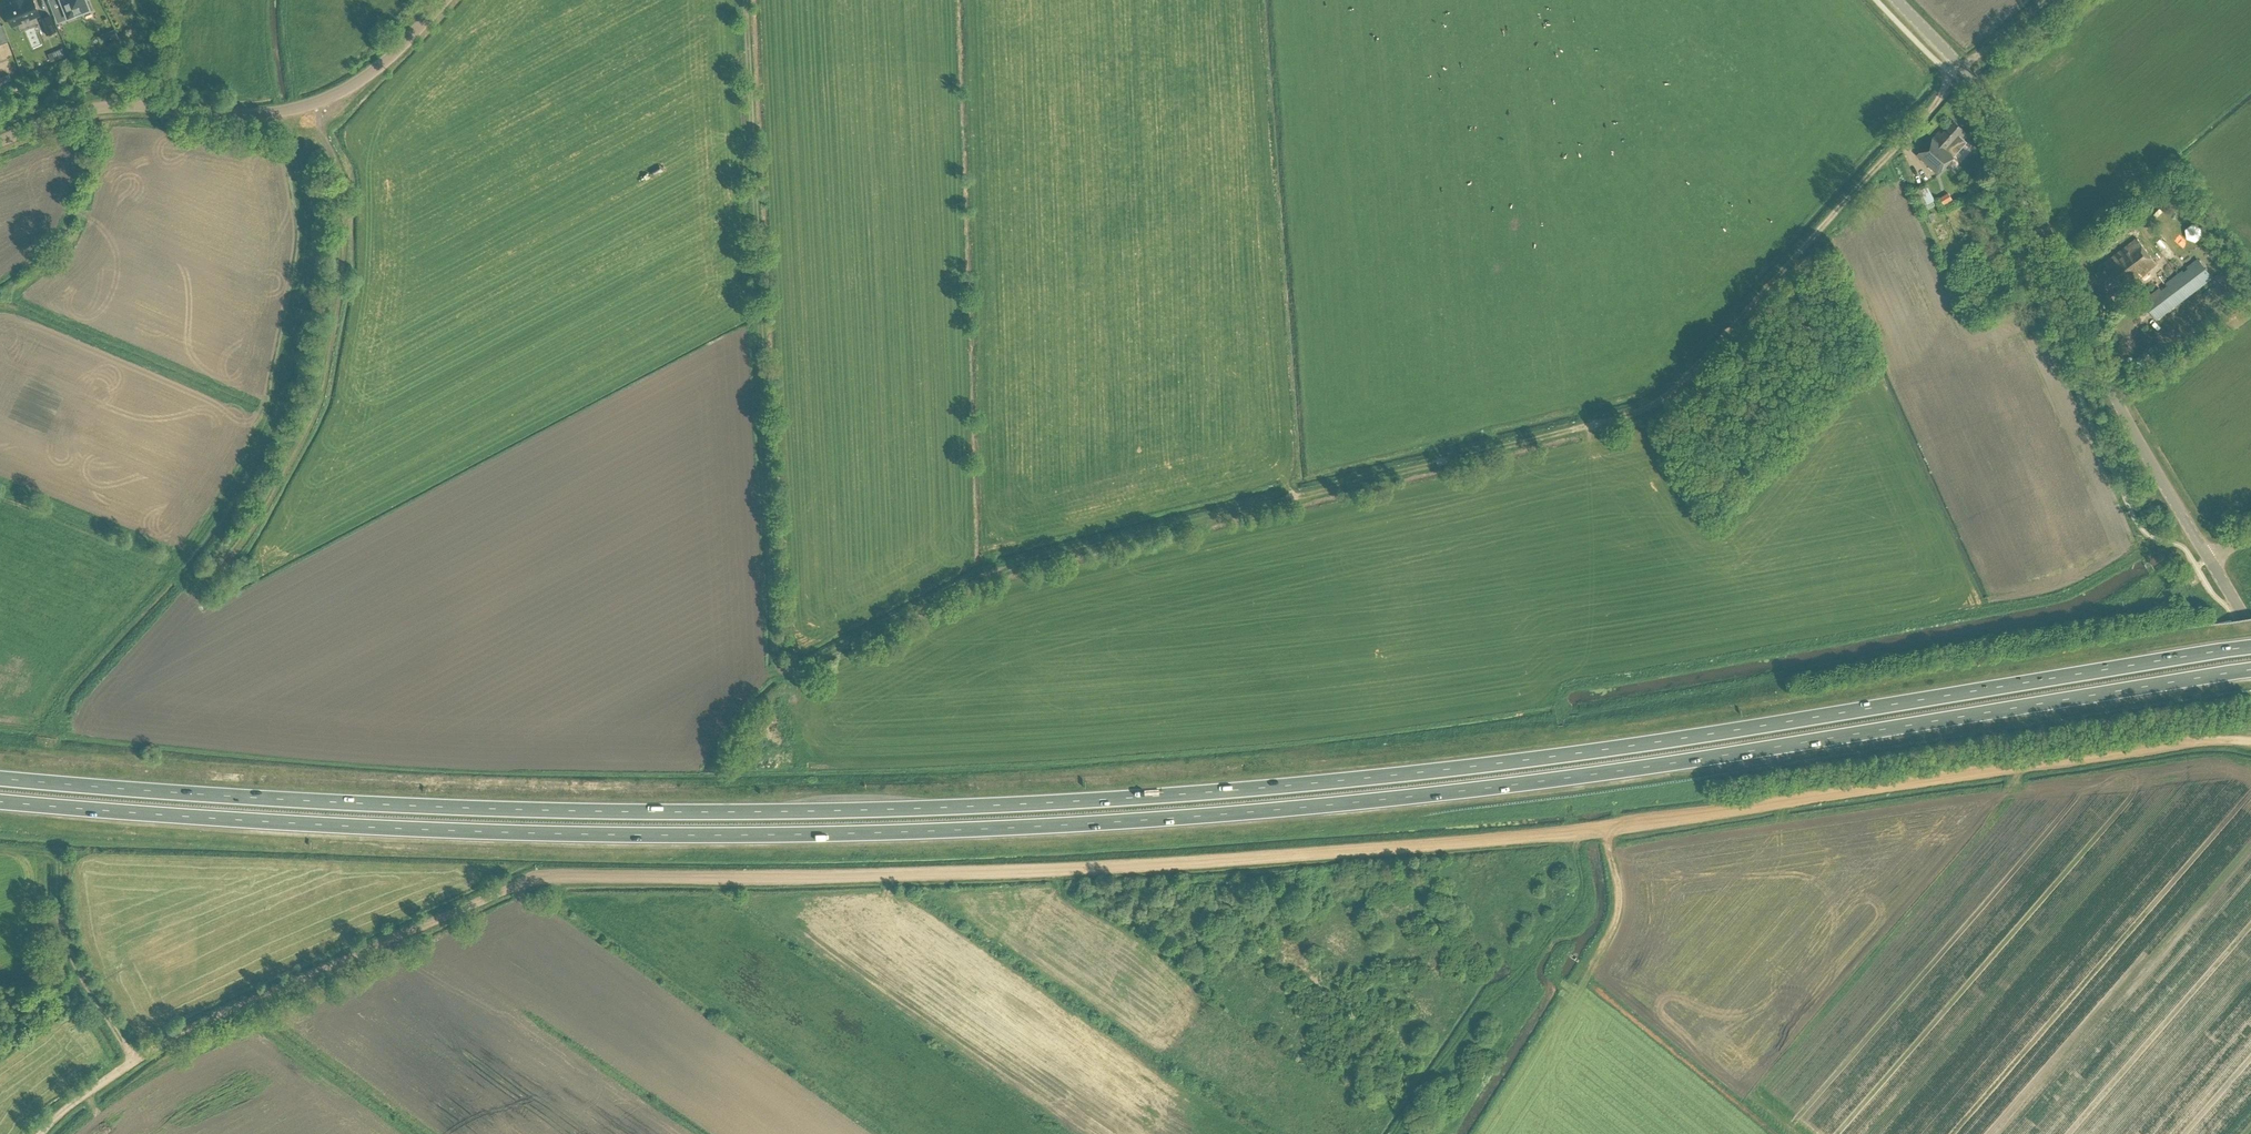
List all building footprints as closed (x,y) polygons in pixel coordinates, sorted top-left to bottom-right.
[(30,18),(40,14),(34,0),(13,0),(12,1),(13,3),(4,7),(12,25),(22,21),(21,19),(29,16),(30,18)] [(57,19),(67,15),(68,17),(80,13),(80,14),(92,9),(89,0),(88,0),(86,1),(86,0),(49,0),(57,19)] [(56,31),(49,15),(40,18),(47,34),(56,31)] [(116,30),(109,32),(112,39),(118,36),(116,30)] [(65,54),(62,48),(55,51),(58,57),(65,54)] [(1917,155),(1938,174),(1954,156),(1949,151),(1956,144),(1962,143),(1962,137),(1966,132),(1953,120),(1942,133),(1939,130),(1917,155)] [(1952,200),(1948,193),(1941,198),(1945,204),(1952,200)] [(2095,272),(2107,288),(2117,281),(2123,288),(2156,263),(2137,238),(2104,263),(2105,265),(2095,272)] [(2143,300),(2157,318),(2211,277),(2198,259),(2143,300)] [(1956,268),(1951,260),(1946,263),(1950,271),(1956,268)]
